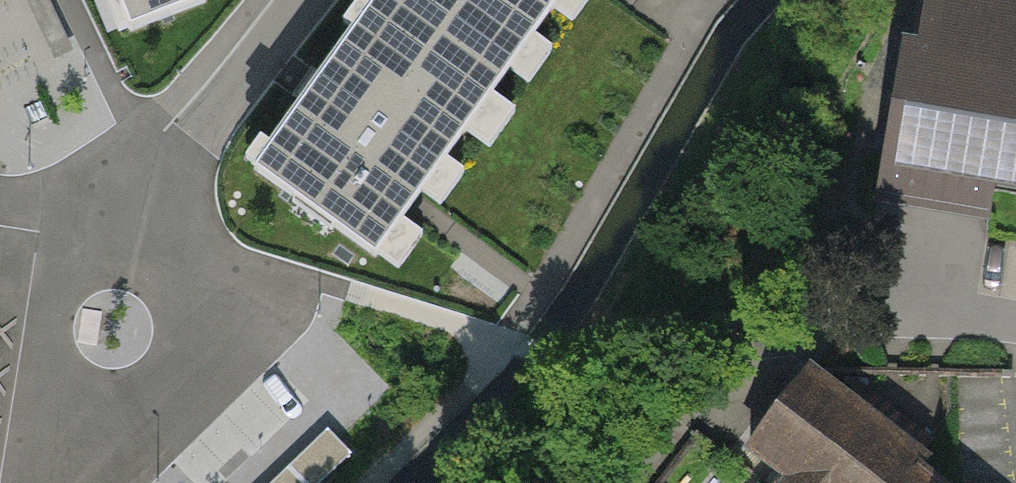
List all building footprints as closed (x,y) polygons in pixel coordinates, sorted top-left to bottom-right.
[(55,61),(74,52),(49,0),(26,0),(55,61)] [(135,29),(204,2),(205,0),(123,0),(135,29)] [(240,160),(396,272),(427,230),(407,216),(416,204),(424,193),(442,206),(468,169),(449,156),(465,132),(489,149),(519,106),(496,90),(500,84),(382,0),(355,0),(240,160)] [(500,84),(511,70),(530,83),(556,46),(537,32),(554,9),(573,23),(590,0),(382,0),(500,84)] [(894,171),(888,206),(967,220),(990,224),(996,188),(1015,192),(1015,0),(923,0),(894,171)] [(920,456),(934,440),(848,365),(834,381),(920,456)] [(810,370),(788,396),(749,445),(786,474),(779,482),(936,482),(917,468),(923,460),(810,370)] [(351,453),(327,429),(271,482),(320,482),(351,453)]
